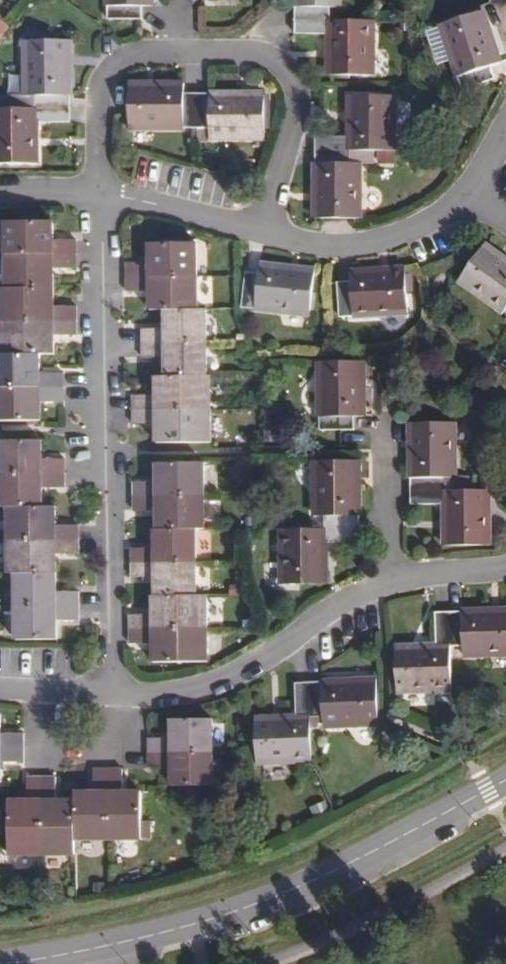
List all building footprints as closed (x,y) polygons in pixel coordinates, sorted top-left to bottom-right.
[(152,0),(107,0),(108,21),(141,20),(141,7),(152,7),(152,0)] [(295,21),(328,21),(328,8),(339,8),(339,0),(295,0),(295,21)] [(500,64),(483,12),(441,26),(463,91),(496,79),(492,67),(500,64)] [(11,25),(0,17),(0,38),(11,25)] [(328,21),(295,21),(295,32),(328,33),(328,76),(373,77),(374,22),(328,21)] [(34,110),(69,110),(68,41),(24,42),(25,97),(34,98),(34,110)] [(196,129),(197,95),(184,95),(183,85),(129,85),(130,129),(196,129)] [(264,95),(197,95),(196,129),(196,139),(264,138),(264,95)] [(316,151),(375,152),(394,152),(394,96),(348,96),(348,139),(316,139),(316,151)] [(69,110),(34,110),(0,110),(0,165),(35,164),(34,122),(69,122),(69,110)] [(375,163),(375,152),(316,151),(317,219),(359,220),(359,163),(375,163)] [(3,225),(3,258),(74,257),(74,242),(50,243),(49,224),(3,225)] [(125,266),(126,281),(196,281),(196,246),(148,247),(148,266),(125,266)] [(505,317),(505,262),(485,247),(459,283),(505,317)] [(3,258),(4,292),(51,291),(51,272),(74,271),(74,257),(3,258)] [(315,273),(261,267),(260,277),(246,276),(243,310),(309,316),(315,273)] [(408,315),(405,271),(350,275),(351,284),(336,286),(339,320),(408,315)] [(149,315),(162,315),(197,315),(196,281),(126,281),(126,295),(148,295),(149,315)] [(75,323),(75,309),(52,310),(51,291),(4,292),(0,292),(0,325),(75,323)] [(140,335),(140,350),(204,349),(203,315),(197,315),(162,315),(163,334),(140,335)] [(39,357),(52,357),(52,339),(75,337),(75,323),(0,325),(0,357),(39,357)] [(204,349),(140,350),(140,364),(162,364),(163,381),(205,381),(204,349)] [(62,390),(61,376),(39,376),(39,357),(0,357),(0,391),(62,390)] [(364,419),(362,364),(319,365),(320,433),(354,433),(354,420),(364,419)] [(205,381),(163,381),(153,381),(153,401),(131,401),(131,415),(209,414),(208,381),(205,381)] [(39,422),(39,406),(62,404),(62,390),(0,391),(0,422),(39,422)] [(209,414),(131,415),(132,428),(153,429),(153,446),(210,446),(209,414)] [(410,427),(411,495),(444,494),(444,481),(455,480),(453,426),(410,427)] [(62,476),(62,462),(39,462),(37,444),(0,444),(0,477),(62,476)] [(325,521),(326,534),(359,533),(359,464),(313,465),(314,520),(325,521)] [(131,487),(131,501),(202,500),(201,466),(154,466),(155,486),(131,487)] [(39,510),(39,491),(62,491),(62,476),(0,477),(0,510),(3,510),(39,510)] [(444,494),(411,495),(411,508),(443,508),(445,550),(490,549),(488,493),(444,494)] [(155,533),(193,532),(203,532),(202,500),(131,501),(131,515),(155,516),(155,533)] [(3,510),(4,543),(77,542),(77,528),(52,529),(52,510),(39,510),(3,510)] [(129,552),(130,567),(194,566),(193,532),(155,533),(152,533),(153,551),(129,552)] [(359,533),(326,534),(282,534),(281,589),(326,588),(325,546),(359,545),(359,533)] [(11,576),(53,576),(53,558),(77,556),(77,542),(4,543),(5,577),(11,576)] [(152,581),(153,600),(195,599),(194,566),(130,567),(130,581),(152,581)] [(11,576),(11,611),(77,610),(77,595),(54,595),(53,576),(11,576)] [(128,620),(128,634),(207,633),(206,599),(195,599),(153,600),(151,600),(151,619),(128,620)] [(78,625),(77,610),(11,611),(13,645),(53,644),(53,626),(78,625)] [(449,652),(462,651),(462,661),(505,659),(505,615),(448,617),(449,652)] [(450,695),(449,652),(448,617),(436,618),(437,652),(395,654),(397,698),(450,695)] [(207,633),(128,634),(127,649),(150,648),(151,667),(208,667),(207,633)] [(308,688),(309,722),(322,722),(323,730),(378,729),(377,686),(308,688)] [(312,767),(309,722),(308,688),(295,688),(296,723),(255,724),(257,768),(312,767)] [(148,759),(211,758),(210,724),(169,725),(169,744),(147,746),(148,759)] [(21,753),(20,738),(0,737),(0,753),(21,753)] [(0,753),(0,768),(21,767),(21,753),(0,753)] [(212,790),(211,758),(148,759),(148,772),(169,773),(171,790),(212,790)] [(72,808),(72,846),(106,844),(106,776),(92,776),(92,799),(72,799),(72,808)] [(106,776),(106,844),(106,845),(140,845),(139,798),(122,798),(120,776),(106,776)] [(7,860),(39,860),(39,784),(25,784),(25,806),(5,806),(7,860)] [(54,784),(39,784),(39,860),(72,859),(72,846),(72,808),(55,806),(54,784)]
